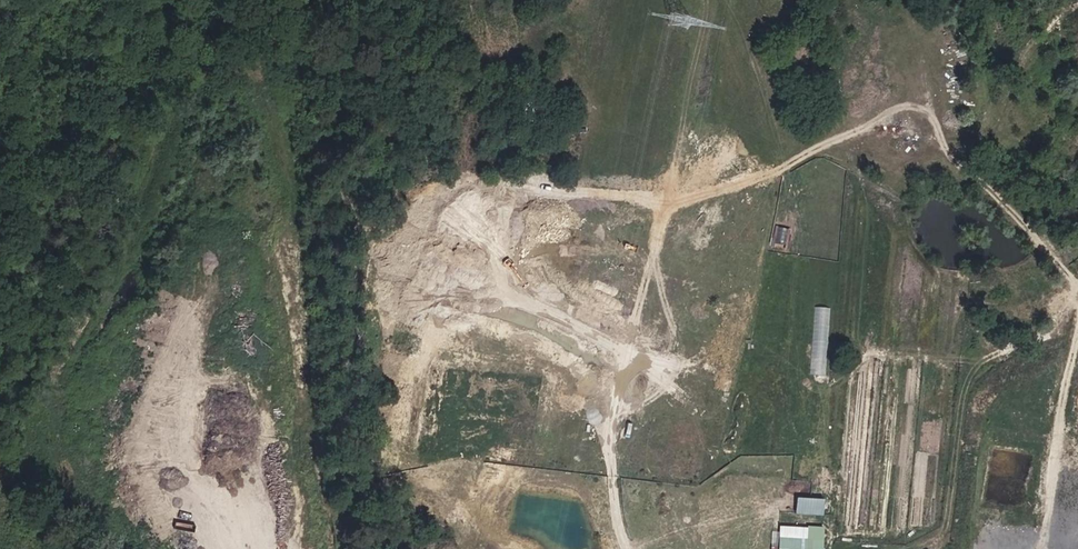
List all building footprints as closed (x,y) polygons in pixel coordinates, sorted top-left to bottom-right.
[(822,513),(822,496),(795,496),(794,512),(822,513)] [(777,548),(822,548),(824,526),(779,523),(777,548)]
